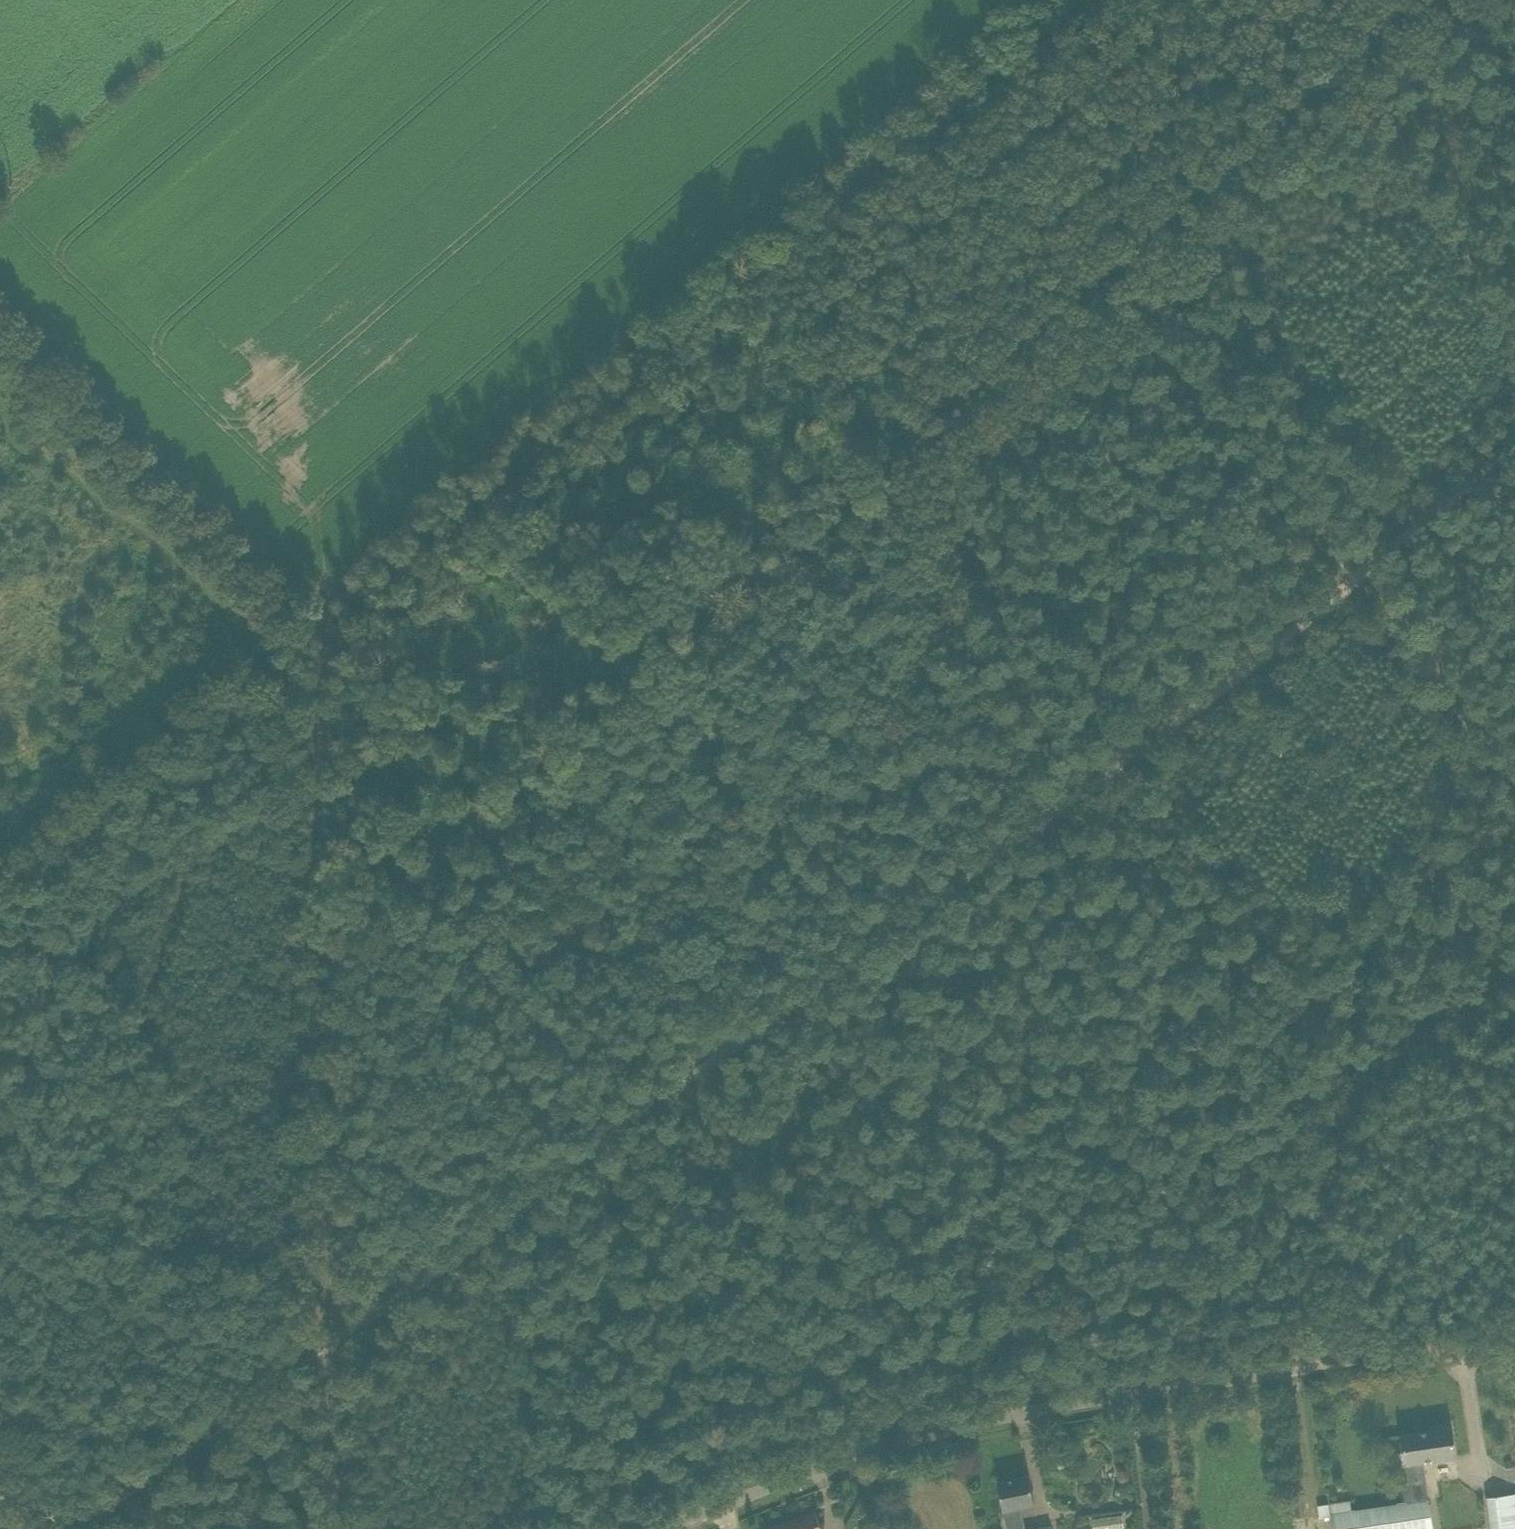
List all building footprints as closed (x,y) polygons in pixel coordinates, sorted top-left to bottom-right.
[(1335,1528),(1434,1528),(1429,1497),(1428,1498),(1425,1481),(1427,1481),(1424,1460),(1456,1456),(1451,1423),(1431,1426),(1432,1431),(1402,1435),(1408,1481),(1402,1482),(1405,1501),(1332,1511),(1335,1528)] [(1512,1459),(1504,1460),(1505,1467),(1513,1466),(1512,1459)] [(1007,1528),(1051,1528),(1050,1523),(1025,1528),(1020,1506),(1035,1503),(1029,1476),(998,1482),(1007,1528)] [(1479,1495),(1483,1528),(1514,1528),(1514,1491),(1479,1495)] [(1328,1503),(1319,1505),(1318,1505),(1319,1516),(1330,1515),(1329,1512),(1328,1503)] [(816,1511),(768,1528),(822,1528),(816,1511)]
